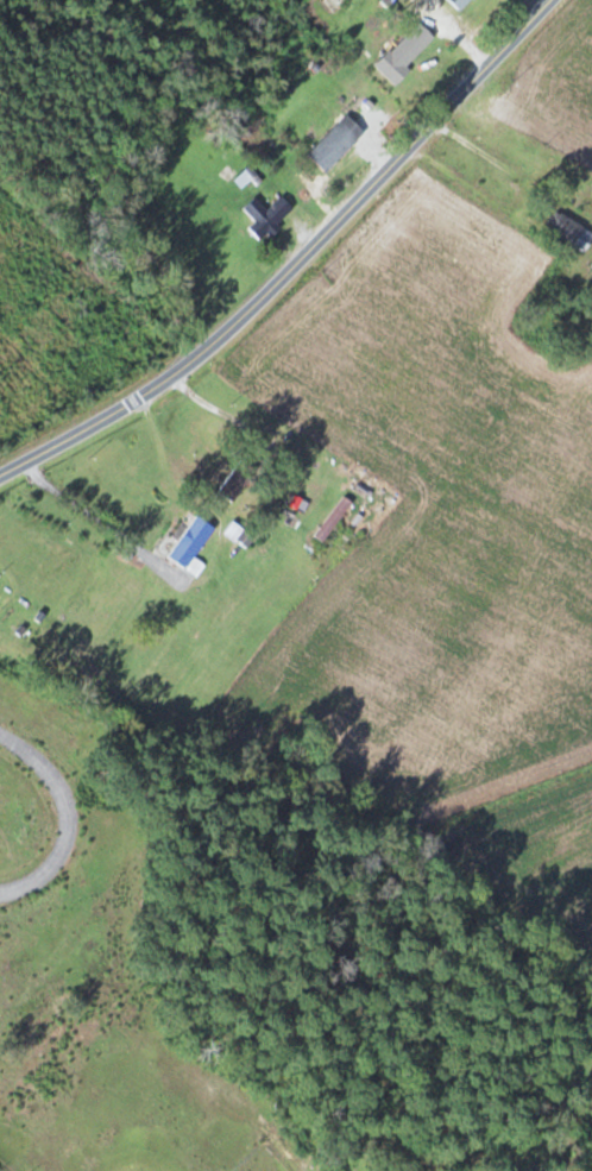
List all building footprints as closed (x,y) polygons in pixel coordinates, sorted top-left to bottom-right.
[(459,12),(474,0),(450,0),(459,12)] [(376,66),(395,84),(438,39),(419,21),(376,66)] [(309,155),(327,173),(366,133),(348,116),(309,155)] [(249,230),(263,242),(295,208),(283,197),(270,210),(257,197),(245,210),(257,221),(249,230)] [(547,228),(576,246),(587,228),(558,210),(547,228)] [(220,492),(235,503),(258,469),(242,459),(220,492)] [(355,505),(347,498),(316,536),(324,542),(355,505)] [(199,577),(207,565),(196,558),(216,528),(198,515),(170,557),(199,577)]
